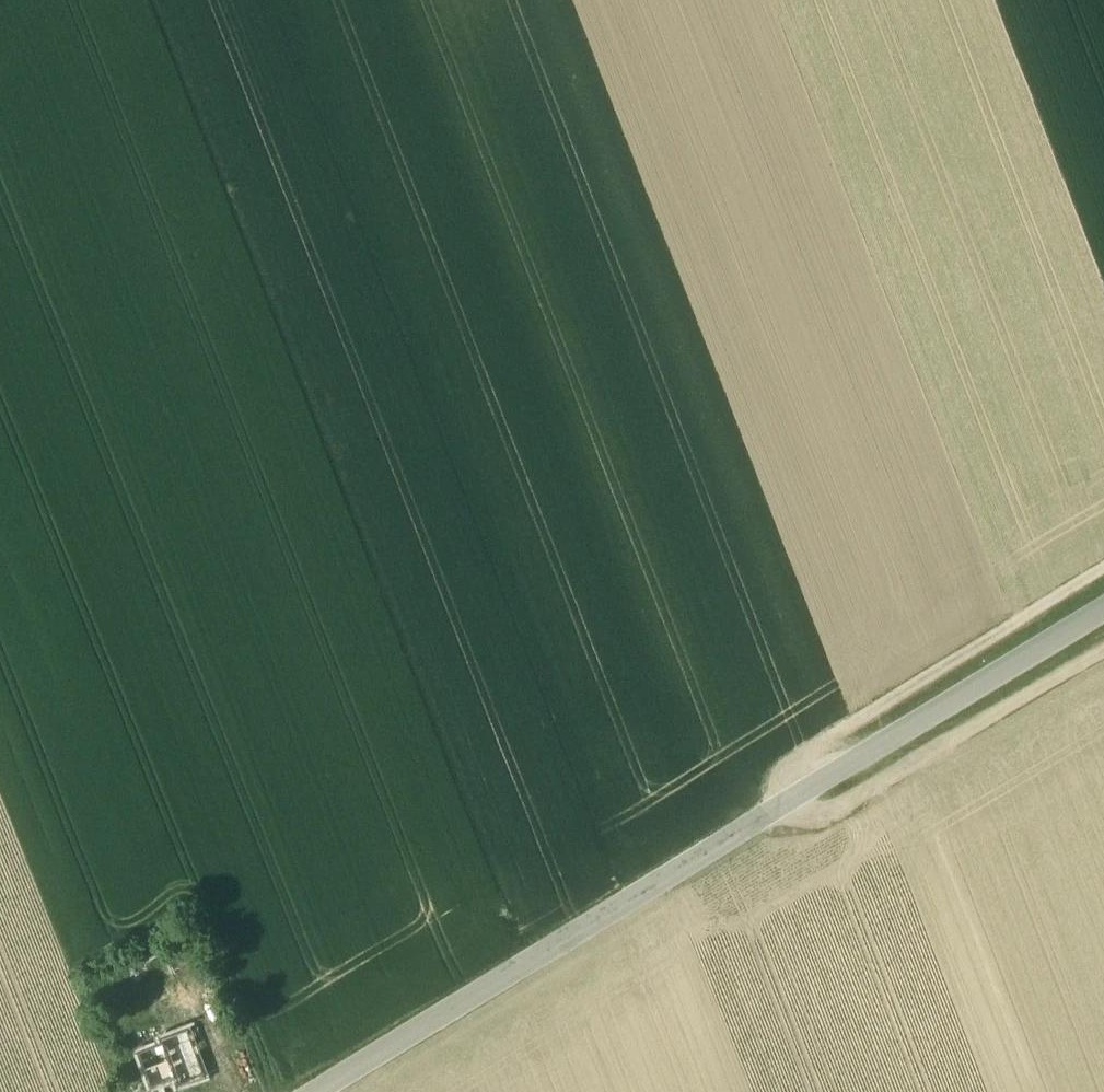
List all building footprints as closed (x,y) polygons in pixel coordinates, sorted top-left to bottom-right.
[(160,1036),(161,1041),(138,1049),(148,1079),(153,1091),(166,1091),(161,1080),(174,1075),(177,1084),(204,1074),(187,1027),(160,1036)] [(128,1086),(130,1091),(153,1091),(148,1079),(128,1086)]
